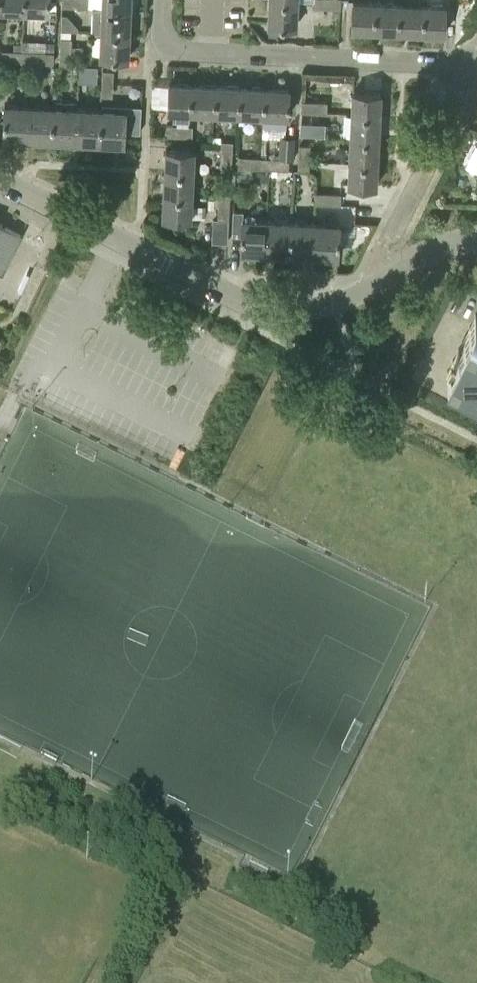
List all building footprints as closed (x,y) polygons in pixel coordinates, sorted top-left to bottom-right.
[(24,0),(0,0),(0,9),(24,10),(24,0)] [(49,0),(24,0),(24,10),(48,11),(49,0)] [(130,10),(130,8),(134,8),(135,0),(103,0),(102,9),(130,10)] [(296,0),(270,0),(268,23),(297,25),(298,0),(296,0)] [(376,1),(353,0),(351,28),(375,29),(376,1)] [(376,1),(375,29),(398,30),(399,2),(376,1)] [(422,31),(423,3),(399,2),(398,30),(422,31)] [(444,33),(446,5),(423,3),(422,31),(444,33)] [(92,32),(101,33),(129,34),(130,10),(102,9),(93,9),(92,32)] [(129,34),(101,33),(101,57),(128,58),(129,34)] [(71,38),(61,38),(60,52),(65,52),(65,49),(70,49),(71,38)] [(60,63),(69,63),(70,49),(65,49),(65,52),(60,52),(60,63)] [(14,51),(3,50),(3,61),(17,61),(18,56),(14,56),(14,51)] [(17,61),(28,62),(28,51),(14,51),(14,56),(18,56),(17,61)] [(39,52),(28,51),(28,62),(42,62),(42,57),(39,57),(39,52)] [(42,62),(52,62),(53,52),(39,52),(39,57),(42,57),(42,62)] [(102,69),(102,84),(107,84),(107,81),(113,81),(113,70),(102,69)] [(168,109),(173,109),(172,119),(187,120),(188,110),(190,110),(192,83),(169,82),(168,109)] [(190,110),(216,111),(218,84),(192,83),(190,110)] [(242,85),(218,84),(216,111),(240,113),(242,85)] [(265,86),(242,85),(240,113),(264,114),(265,86)] [(265,86),(264,114),(288,115),(290,88),(265,86)] [(352,91),(351,114),(380,115),(381,92),(352,91)] [(312,105),(313,100),(301,100),(301,110),(316,111),(316,105),(312,105)] [(327,101),(313,100),(312,105),(316,105),(316,111),(326,112),(326,111),(342,112),(342,102),(328,102),(327,102),(327,101)] [(28,138),(29,105),(5,104),(3,137),(28,138)] [(29,105),(28,138),(52,139),(53,106),(29,105)] [(53,106),(52,139),(75,141),(77,107),(53,106)] [(77,107),(75,141),(99,142),(101,108),(77,107)] [(101,108),(99,142),(124,143),(124,131),(125,109),(101,108)] [(125,109),(124,131),(139,131),(140,110),(125,109)] [(351,114),(351,137),(379,138),(380,115),(351,114)] [(309,134),(310,123),(300,122),(299,133),(309,134)] [(182,129),(182,125),(167,124),(166,135),(178,135),(178,129),(182,129)] [(192,125),(182,125),(182,129),(178,129),(178,135),(191,136),(192,125)] [(294,137),(280,136),(279,158),(289,158),(294,159),(294,137)] [(351,137),(350,160),(378,161),(379,138),(351,137)] [(225,154),(231,155),(231,143),(221,142),(220,158),(224,158),(225,154)] [(300,145),(299,156),(309,157),(310,146),(300,145)] [(165,171),(193,173),(194,150),(166,148),(165,171)] [(219,168),(230,168),(231,155),(225,154),(224,158),(220,158),(219,168)] [(309,157),(299,156),(299,169),(309,169),(309,157)] [(248,168),(248,162),(252,163),(252,157),(238,157),(237,167),(248,168)] [(248,168),(262,168),(263,158),(252,157),(252,163),(248,162),(248,168)] [(271,169),(272,163),(276,163),(276,158),(263,158),(262,168),(271,169)] [(271,169),(289,169),(289,158),(279,158),(276,158),(276,163),(272,163),(271,169)] [(378,161),(350,160),(349,183),(377,184),(378,161)] [(269,170),(259,169),(258,179),(269,180),(269,170)] [(165,171),(164,194),(192,196),(193,173),(165,171)] [(315,204),(326,204),(326,199),(330,199),(330,194),(315,193),(315,204)] [(164,194),(162,217),(190,218),(192,196),(164,194)] [(326,204),(340,205),(341,194),(330,194),(330,199),(326,199),(326,204)] [(223,209),(223,206),(228,206),(229,198),(218,197),(218,209),(223,209)] [(228,206),(223,206),(223,209),(218,209),(217,217),(228,217),(228,206)] [(241,251),(265,252),(267,218),(243,217),(241,251)] [(291,220),(267,218),(265,252),(289,253),(291,220)] [(291,220),(289,253),(313,255),(315,221),(291,220)] [(315,221),(313,255),(338,256),(340,222),(315,221)] [(0,223),(0,272),(2,273),(21,234),(0,223)] [(475,386),(476,388),(476,315),(475,314),(446,372),(475,386)]
